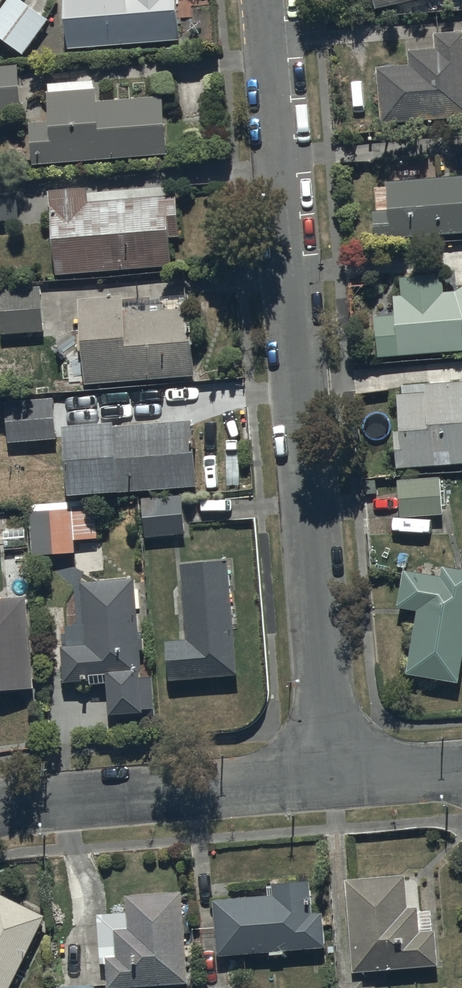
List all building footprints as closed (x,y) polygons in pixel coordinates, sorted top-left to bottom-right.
[(0,6),(0,34),(23,51),(49,17),(26,0),(5,0),(0,6)] [(70,44),(180,37),(178,0),(66,0),(70,44)] [(379,118),(461,114),(461,26),(435,26),(435,42),(407,42),(407,59),(376,60),(379,118)] [(0,62),(0,113),(22,111),(18,61),(0,62)] [(30,118),(32,159),(168,149),(163,91),(99,95),(98,85),(48,88),(50,117),(30,118)] [(373,239),(461,233),(461,175),(386,180),(388,208),(372,209),(373,239)] [(50,188),(57,273),(173,264),(171,234),(180,234),(177,193),(87,200),(86,185),(50,188)] [(442,272),(400,274),(401,291),(393,291),(393,310),(374,311),(375,353),(461,346),(461,283),(455,287),(442,288),(442,272)] [(1,329),(42,328),(41,283),(0,284),(0,311),(1,329)] [(196,372),(190,291),(162,291),(162,306),(125,309),(124,291),(78,294),(85,379),(196,372)] [(394,465),(461,461),(461,376),(394,380),(397,425),(391,425),(394,465)] [(6,394),(8,439),(34,438),(35,452),(48,451),(47,437),(56,436),(54,392),(6,394)] [(63,416),(67,485),(196,481),(195,416),(116,418),(116,414),(63,416)] [(398,476),(399,512),(440,512),(440,475),(398,476)] [(141,494),(143,534),(186,532),(184,492),(141,494)] [(29,504),(31,549),(74,549),(74,536),(97,537),(98,505),(29,504)] [(229,555),(181,559),(186,634),(166,635),(169,675),(237,670),(229,555)] [(440,560),(439,571),(401,565),(395,603),(416,606),(405,669),(458,678),(461,651),(461,565),(440,560)] [(64,676),(90,675),(90,680),(108,679),(110,706),(155,703),(153,671),(142,672),(135,573),(82,577),(87,641),(61,643),(64,676)] [(0,593),(0,684),(33,682),(28,592),(0,593)] [(407,870),(346,875),(353,968),(439,962),(436,927),(419,928),(417,903),(409,903),(407,870)] [(274,889),(212,894),(216,950),(326,942),(323,906),(313,907),(311,876),(273,879),(274,889)] [(106,959),(107,984),(188,979),(182,885),(125,889),(126,908),(97,909),(100,960),(106,959)] [(0,888),(0,987),(8,987),(45,911),(0,888)] [(58,987),(95,987),(95,974),(58,976),(58,987)]
